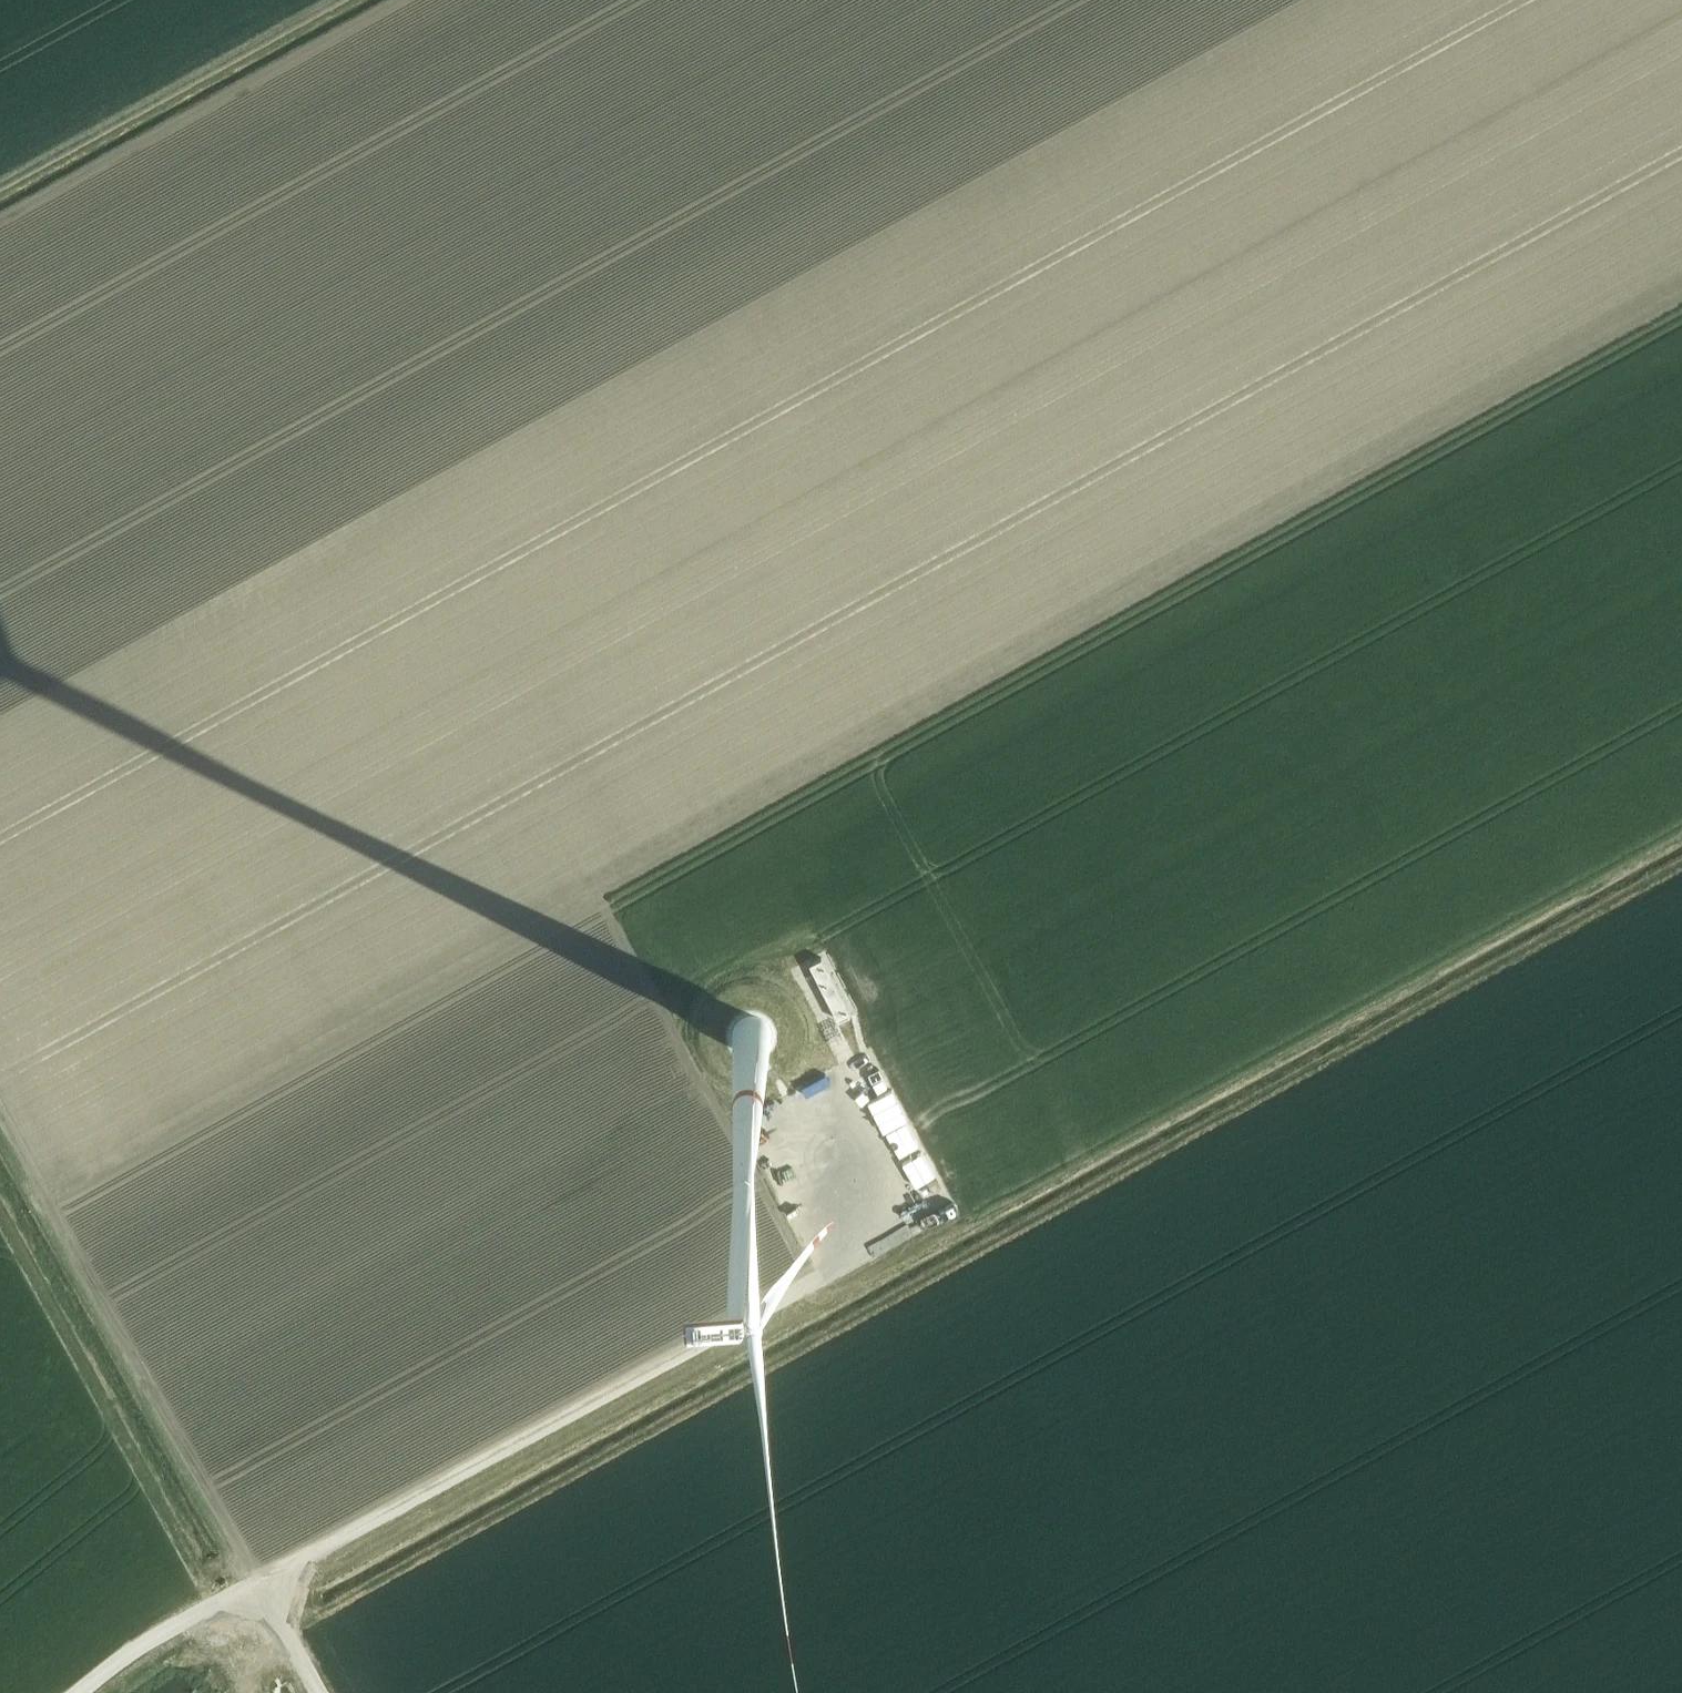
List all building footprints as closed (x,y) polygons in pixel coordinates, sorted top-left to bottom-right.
[(852,1012),(821,956),(810,963),(841,1019),(852,1012)] [(774,1035),(774,1032),(774,1029),(773,1027),(772,1024),(771,1022),(770,1019),(768,1017),(766,1015),(764,1013),(761,1012),(759,1011),(756,1010),(753,1010),(750,1010),(748,1010),(745,1011),(742,1012),(740,1013),(738,1015),(736,1017),(734,1019),(732,1022),(731,1024),(730,1027),(730,1029),(730,1032),(730,1035),(730,1038),(731,1040),(732,1043),(734,1045),(736,1047),(738,1049),(740,1051),(742,1052),(745,1053),(748,1054),(750,1054),(753,1054),(756,1054),(759,1053),(761,1052),(764,1051),(766,1049),(768,1047),(770,1045),(771,1043),(772,1040),(773,1038),(774,1035)]
